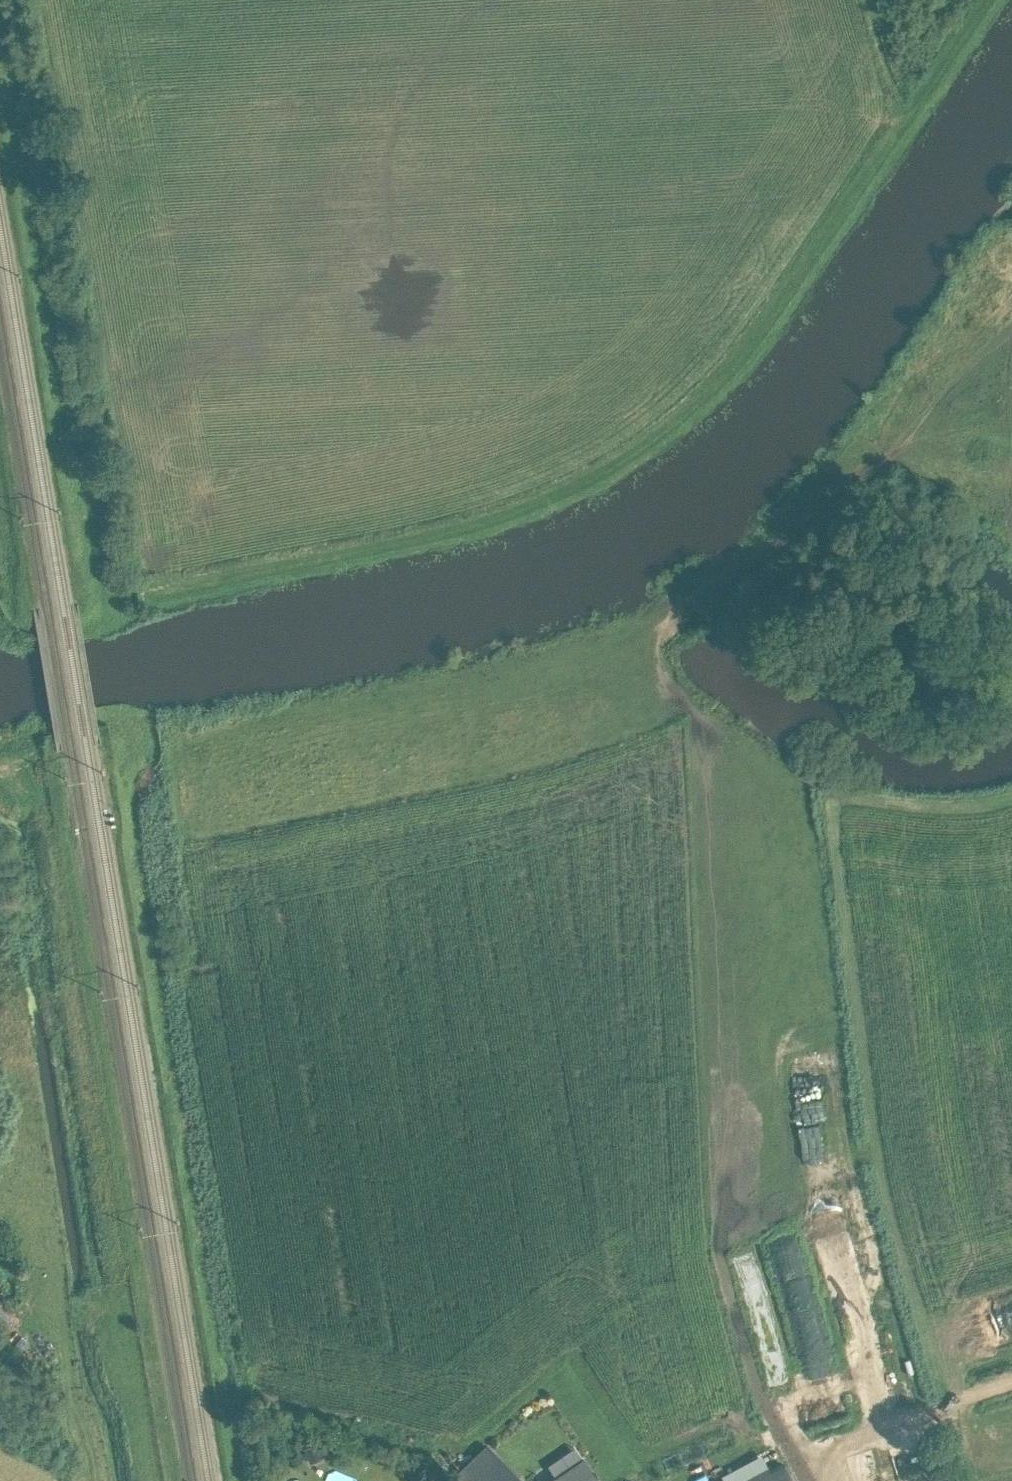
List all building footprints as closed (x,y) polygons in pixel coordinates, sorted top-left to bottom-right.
[(317,1442),(304,1446),(310,1461),(322,1457),(317,1442)] [(456,1480),(522,1480),(485,1443),(451,1477),(456,1480)] [(552,1480),(599,1480),(584,1459),(552,1480)] [(770,1466),(742,1480),(796,1480),(786,1462),(773,1470),(770,1466)]
